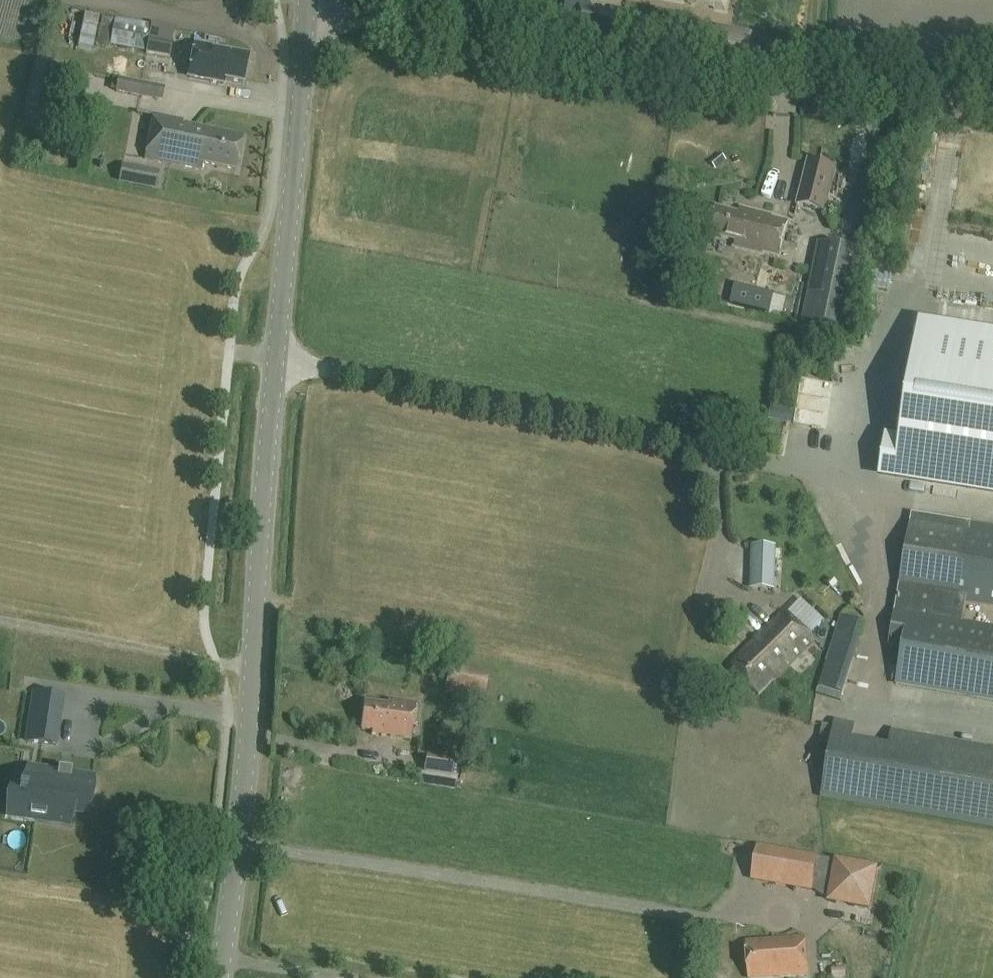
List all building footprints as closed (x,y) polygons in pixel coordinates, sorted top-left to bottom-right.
[(611,11),(584,4),(579,30),(605,35),(611,11)] [(78,46),(93,50),(100,17),(84,14),(78,46)] [(101,16),(97,34),(96,42),(110,45),(146,52),(145,53),(169,57),(173,40),(149,37),(151,24),(115,19),(101,16)] [(715,25),(712,49),(746,56),(751,33),(715,25)] [(249,55),(195,44),(188,77),(224,84),(225,80),(243,83),(249,55)] [(24,109),(50,114),(59,66),(34,61),(24,109)] [(118,77),(116,90),(115,91),(141,97),(144,83),(118,77)] [(201,169),(202,163),(235,169),(241,136),(182,124),(182,121),(153,115),(145,158),(201,169)] [(825,208),(836,165),(809,159),(798,201),(825,208)] [(779,254),(788,221),(773,217),(774,213),(744,206),(743,212),(717,206),(710,232),(736,239),(734,245),(763,253),(764,250),(779,254)] [(852,328),(868,249),(829,241),(813,320),(852,328)] [(769,309),(774,288),(743,280),(738,302),(769,309)] [(920,325),(901,444),(885,441),(880,473),(992,491),(992,337),(920,325)] [(911,513),(898,591),(902,592),(899,611),(895,610),(889,645),(903,647),(897,683),(992,699),(992,629),(962,624),(966,602),(992,607),(992,527),(911,513)] [(775,589),(777,546),(750,545),(749,588),(775,589)] [(782,609),(730,666),(761,694),(813,638),(782,609)] [(839,692),(860,633),(863,623),(840,615),(837,626),(817,685),(839,692)] [(486,692),(488,675),(448,668),(445,685),(486,692)] [(34,692),(26,741),(52,745),(60,696),(34,692)] [(412,738),(416,703),(387,700),(386,704),(365,702),(362,728),(373,729),(372,734),(412,738)] [(830,745),(822,794),(992,824),(992,753),(890,735),(888,751),(851,745),(854,729),(834,725),(834,726),(823,724),(819,743),(830,745)] [(452,775),(454,758),(426,753),(424,770),(452,775)] [(71,810),(87,812),(92,777),(30,767),(26,788),(20,787),(19,792),(25,793),(22,816),(69,824),(71,810)] [(817,858),(758,847),(752,878),(811,889),(817,858)] [(746,942),(749,977),(753,977),(807,974),(805,937),(746,942)] [(832,977),(846,977),(845,967),(832,968),(832,977)]
